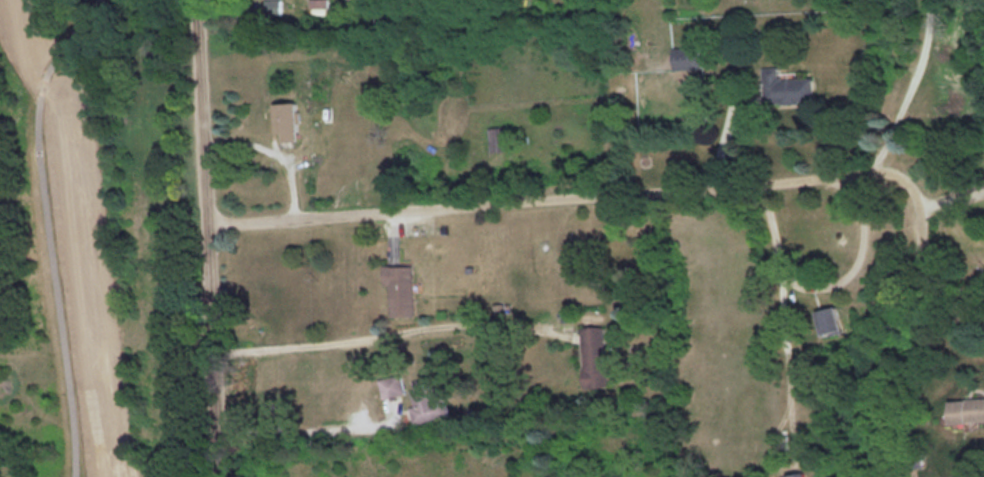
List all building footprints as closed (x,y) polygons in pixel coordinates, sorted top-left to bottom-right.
[(266,16),(281,15),(281,0),(266,0),(266,16)] [(311,13),(328,12),(328,0),(311,0),(311,13)] [(672,46),(673,67),(674,71),(700,69),(705,69),(703,44),(672,46)] [(763,69),(764,94),(765,106),(819,102),(816,75),(779,77),(779,68),(763,69)] [(277,102),(279,141),(300,140),(298,101),(277,102)] [(490,127),(492,151),(508,150),(506,125),(490,127)] [(386,263),(387,284),(392,284),(393,315),(416,315),(415,262),(386,263)] [(815,310),(837,304),(843,331),(823,337),(815,310)] [(582,326),(584,386),(608,386),(605,325),(582,326)] [(379,378),(384,398),(406,392),(400,372),(379,378)] [(414,405),(411,406),(413,422),(447,416),(443,394),(426,397),(423,377),(410,379),(414,405)] [(950,422),(983,421),(983,397),(950,398),(950,422)]
